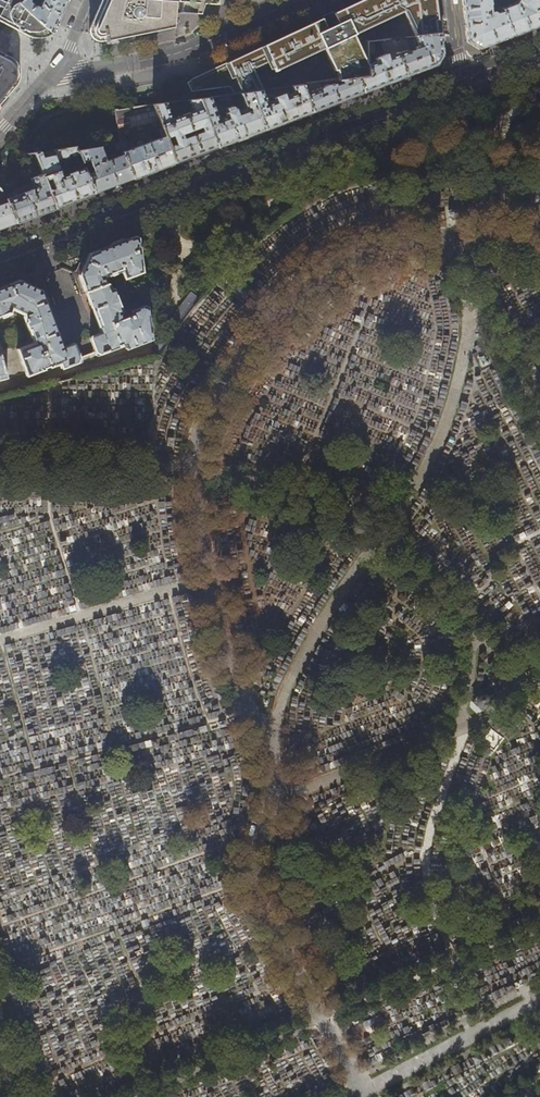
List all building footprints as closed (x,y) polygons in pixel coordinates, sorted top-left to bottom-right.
[(15,29),(29,37),(32,37),(38,38),(40,37),(42,37),(47,35),(52,33),(34,19),(18,4),(22,0),(0,0),(0,21),(15,29)] [(52,33),(61,12),(66,0),(40,0),(40,2),(42,3),(40,7),(36,6),(30,0),(22,0),(18,4),(34,19),(52,33)] [(110,0),(102,0),(94,19),(88,33),(95,36),(110,0)] [(95,36),(108,41),(122,38),(174,27),(176,2),(176,1),(161,0),(110,0),(95,36)] [(176,1),(176,2),(180,2),(179,13),(198,14),(202,4),(215,5),(215,0),(176,0),(176,1)] [(434,33),(432,15),(430,0),(365,0),(341,11),(303,28),(271,43),(271,42),(266,44),(266,46),(263,47),(262,46),(260,47),(257,48),(257,50),(251,53),(250,51),(244,54),(245,55),(242,57),(241,55),(233,59),(225,63),(225,64),(227,63),(228,65),(226,66),(229,72),(231,72),(233,77),(232,77),(234,83),(236,82),(238,88),(237,89),(239,93),(250,92),(260,91),(251,69),(277,57),(282,67),(323,47),(324,48),(325,48),(337,73),(336,74),(339,80),(341,80),(357,78),(368,77),(367,65),(367,63),(365,59),(364,60),(352,35),(353,35),(353,33),(402,10),(414,36),(434,33)] [(491,0),(462,0),(465,22),(467,41),(479,48),(499,41),(512,36),(502,8),(502,6),(498,8),(499,12),(496,13),(495,12),(494,12),(493,12),(492,12),(491,0)] [(517,2),(502,8),(512,36),(531,29),(539,25),(539,0),(517,0),(517,2)] [(439,33),(434,33),(414,36),(418,46),(415,47),(416,49),(410,51),(404,37),(391,39),(396,53),(405,76),(409,75),(434,65),(437,60),(442,53),(439,33)] [(376,62),(367,65),(368,77),(357,78),(363,92),(401,78),(405,76),(396,53),(391,39),(379,40),(385,54),(377,57),(377,58),(375,59),(376,62)] [(7,97),(15,88),(16,86),(19,80),(20,76),(20,71),(19,67),(16,62),(12,58),(7,56),(0,52),(0,105),(7,97)] [(201,74),(190,79),(190,81),(193,80),(196,88),(207,87),(209,89),(214,85),(217,85),(219,88),(223,84),(227,84),(232,94),(239,93),(237,89),(238,88),(236,82),(234,83),(232,77),(233,77),(231,72),(229,72),(226,66),(228,65),(227,63),(225,64),(225,63),(201,74)] [(363,92),(357,78),(341,80),(342,83),(331,87),(331,86),(330,85),(327,85),(321,86),(320,87),(320,88),(318,83),(301,85),(312,112),(333,104),(363,92)] [(265,103),(260,91),(250,92),(264,129),(288,121),(312,112),(301,85),(291,87),(293,92),(285,95),(284,93),(271,97),(273,100),(265,103)] [(264,129),(250,92),(239,93),(245,108),(237,111),(236,108),(233,109),(233,110),(228,112),(227,111),(224,112),(225,116),(217,119),(209,97),(198,99),(217,147),(240,139),(264,129)] [(165,103),(152,105),(161,125),(161,128),(165,138),(172,135),(175,145),(173,146),(172,145),(169,146),(175,163),(196,156),(217,147),(198,99),(188,100),(192,112),(171,119),(165,103)] [(134,135),(161,125),(152,105),(130,108),(115,110),(121,144),(122,149),(124,155),(133,179),(154,172),(175,163),(169,146),(165,138),(161,128),(154,131),(157,139),(143,144),(142,140),(136,143),(138,146),(129,150),(124,136),(134,135)] [(78,147),(54,150),(55,155),(58,163),(79,155),(78,151),(78,147)] [(78,151),(79,155),(83,165),(90,163),(93,172),(86,174),(94,194),(113,187),(133,179),(124,155),(106,161),(104,155),(107,154),(106,151),(103,152),(101,147),(78,151)] [(58,163),(55,155),(42,158),(37,159),(42,175),(55,209),(80,200),(94,194),(86,174),(84,168),(63,176),(58,163)] [(7,199),(8,202),(16,224),(39,215),(55,209),(42,175),(30,180),(33,186),(31,190),(22,193),(22,194),(7,199)] [(16,224),(8,202),(0,205),(0,230),(16,224)] [(159,235),(157,228),(146,232),(149,239),(159,235)] [(96,351),(99,354),(124,345),(125,349),(151,339),(147,306),(144,304),(130,309),(131,313),(121,317),(119,311),(121,310),(113,287),(110,288),(108,281),(105,281),(103,276),(111,273),(111,274),(121,270),(124,278),(142,271),(138,237),(135,236),(122,241),(95,251),(89,253),(79,276),(101,333),(90,337),(96,351)] [(26,376),(43,369),(43,368),(47,366),(48,367),(59,363),(61,368),(77,362),(78,359),(73,344),(63,347),(41,290),(19,280),(0,287),(0,317),(6,314),(10,313),(11,309),(23,314),(22,316),(30,337),(31,337),(33,342),(16,349),(26,376)] [(165,329),(173,335),(180,324),(178,322),(191,305),(184,300),(171,317),(172,318),(165,329)] [(157,352),(159,358),(164,349),(172,336),(164,330),(156,340),(157,352)] [(495,749),(503,737),(490,728),(482,740),(495,749)]
